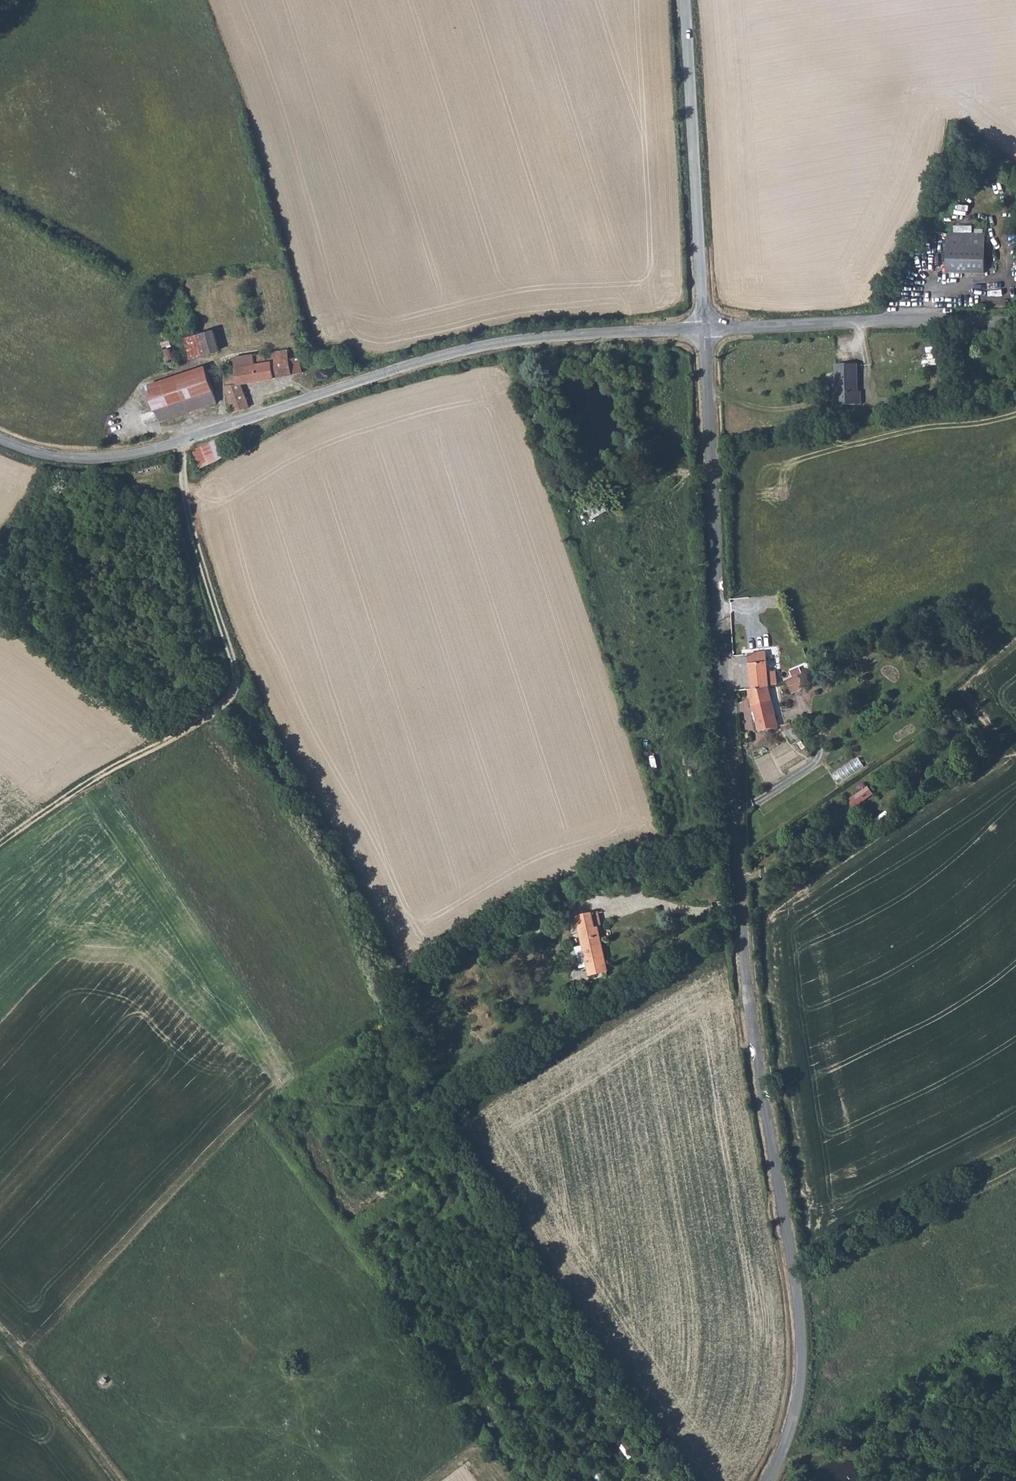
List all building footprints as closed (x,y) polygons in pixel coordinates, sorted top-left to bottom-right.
[(984,233),(946,233),(946,273),(984,273),(984,233)] [(220,327),(208,329),(210,350),(223,349),(220,327)] [(208,329),(196,330),(200,351),(210,350),(208,329)] [(182,339),(172,339),(174,358),(184,357),(182,339)] [(288,348),(259,353),(261,361),(263,379),(303,373),(301,356),(289,357),(288,348)] [(255,353),(237,355),(238,369),(227,371),(228,383),(225,384),(226,390),(245,392),(244,382),(263,379),(261,361),(256,362),(255,353)] [(859,361),(838,361),(839,388),(836,388),(836,403),(844,402),(844,400),(865,399),(865,387),(860,387),(859,361)] [(211,365),(153,374),(155,392),(214,384),(211,365)] [(214,384),(155,392),(157,407),(216,399),(214,384)] [(245,392),(226,390),(227,401),(230,413),(247,407),(245,392)] [(899,404),(882,407),(883,415),(900,412),(899,404)] [(230,459),(224,440),(195,448),(201,468),(230,459)] [(772,653),(754,655),(758,688),(777,687),(784,683),(783,672),(774,672),(772,653)] [(836,656),(825,661),(829,669),(839,664),(836,656)] [(801,674),(784,683),(792,696),(808,687),(801,674)] [(777,687),(758,688),(755,688),(756,705),(759,709),(761,731),(780,729),(777,687)] [(850,799),(855,808),(876,794),(870,785),(850,799)] [(598,909),(577,914),(591,971),(608,967),(600,928),(602,927),(598,909)]
